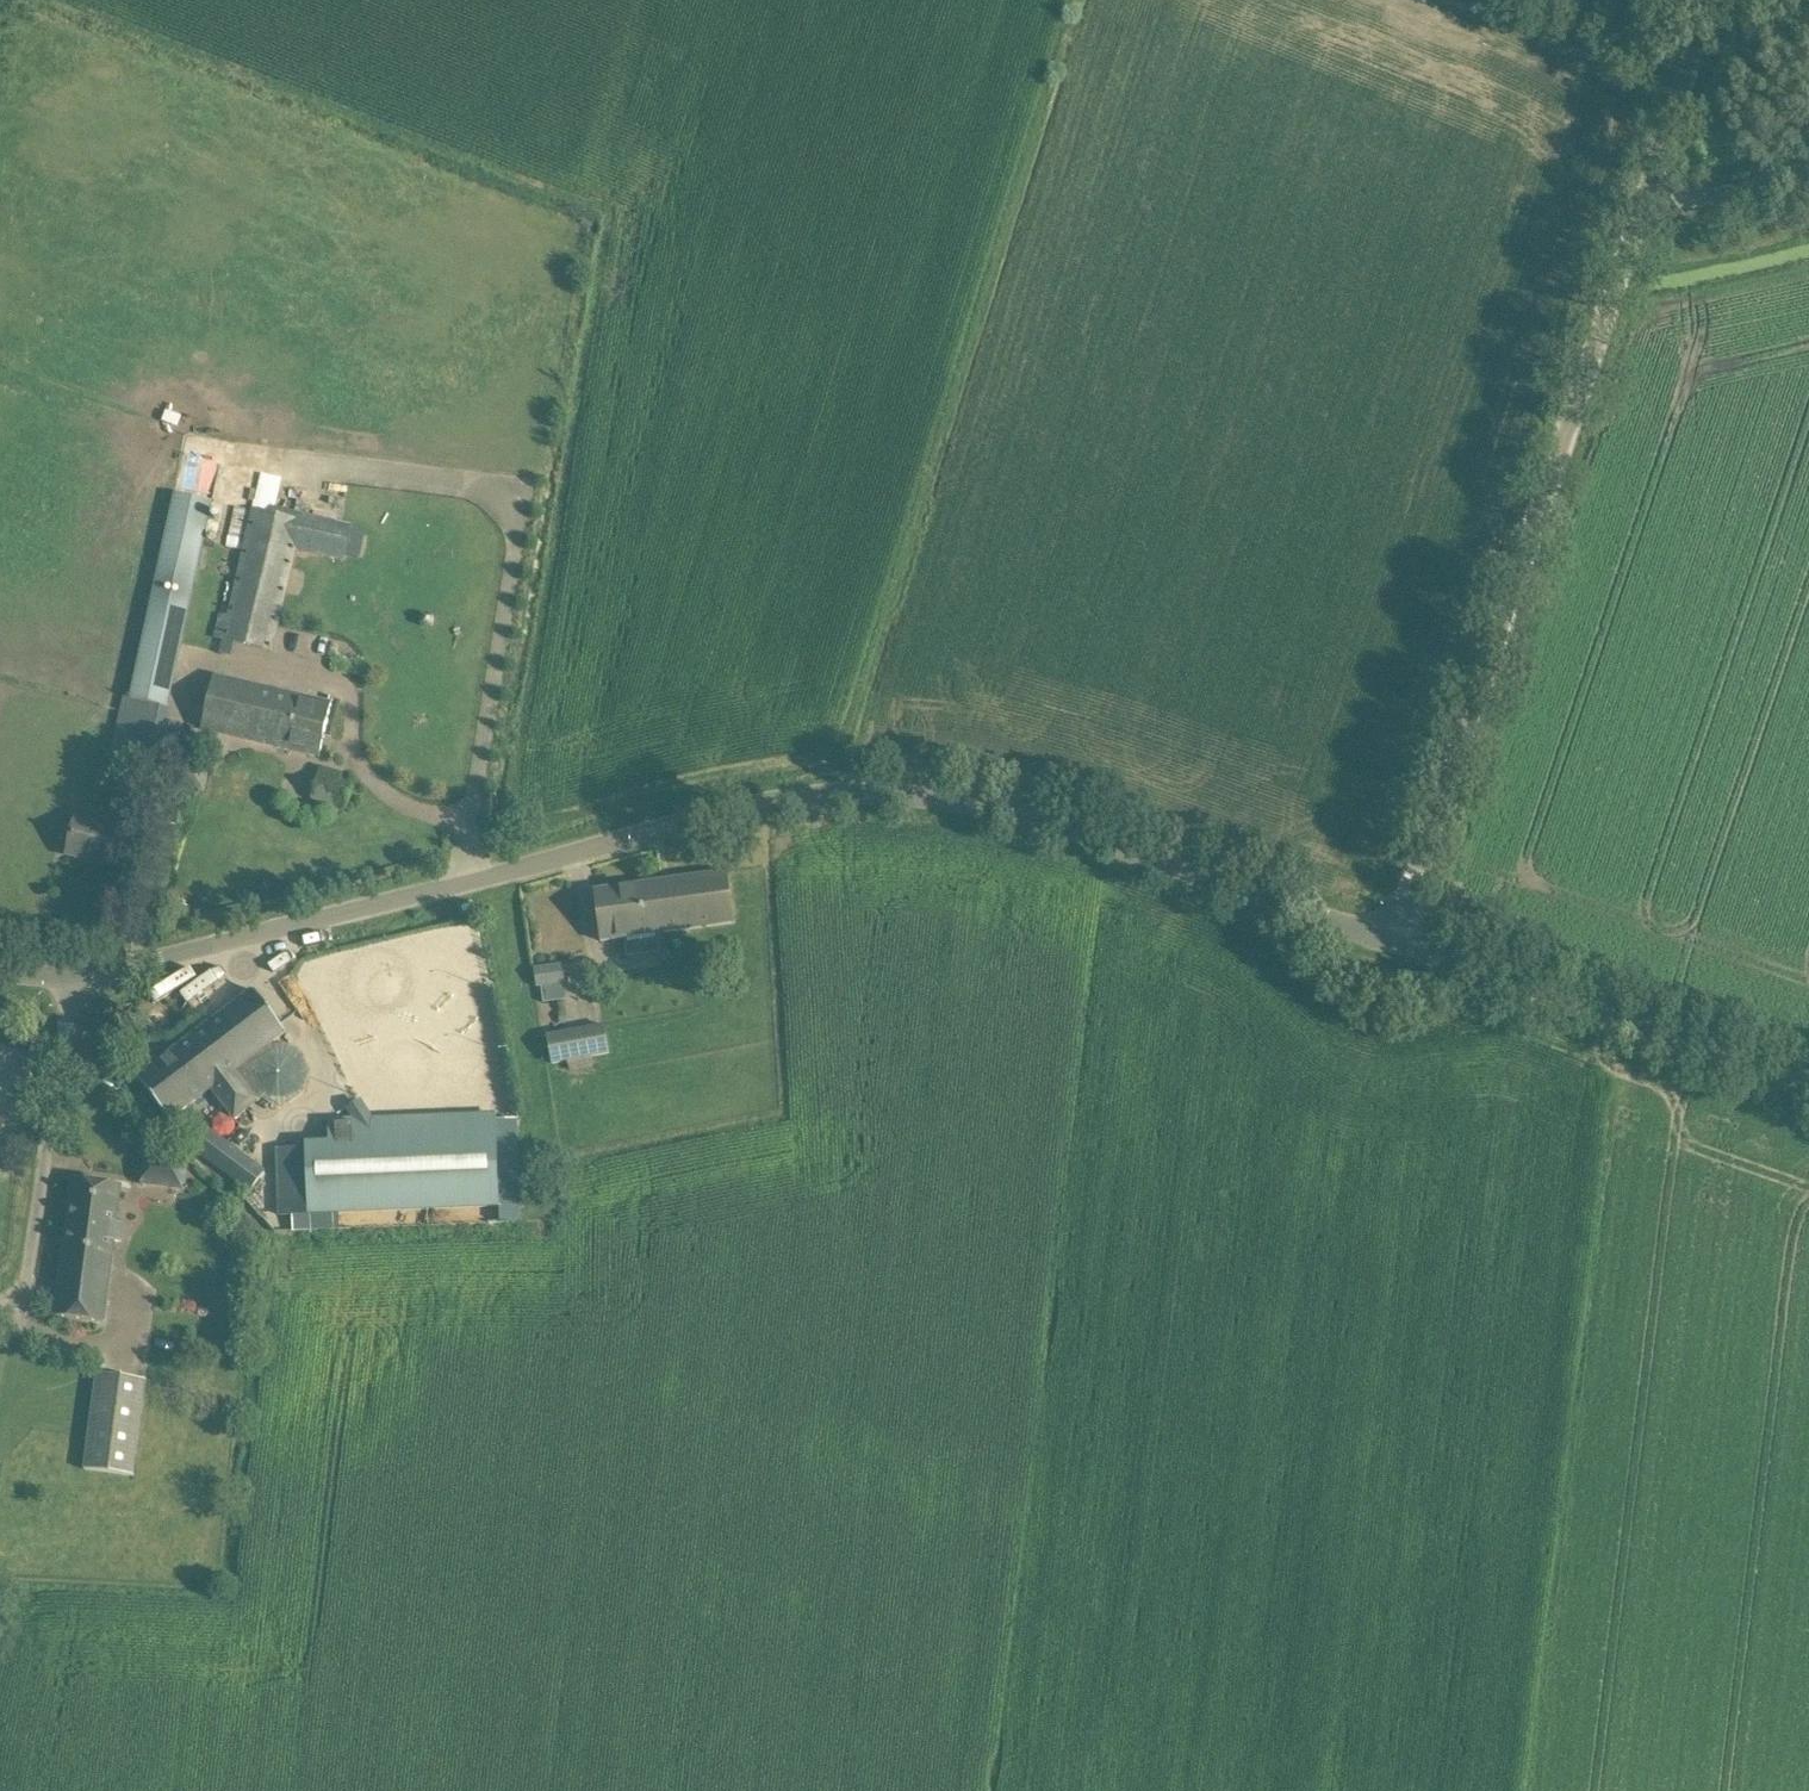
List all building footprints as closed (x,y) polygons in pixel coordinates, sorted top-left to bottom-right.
[(382,546),(389,490),(351,486),(348,522),(292,510),(290,519),(254,510),(229,614),(219,612),(213,637),(217,638),(273,651),(298,549),(342,560),(334,632),(333,644),(331,660),(369,664),(381,561),(394,562),(395,547),(382,546)] [(165,721),(186,631),(214,503),(174,494),(130,700),(126,699),(114,753),(165,766),(174,723),(165,721)] [(320,757),(326,734),(332,707),(291,697),(293,688),(279,685),(277,693),(214,678),(202,729),(320,757)] [(339,782),(341,776),(320,770),(319,775),(311,799),(344,809),(352,786),(339,782)] [(121,867),(127,843),(130,831),(77,819),(69,854),(89,859),(90,855),(121,862),(120,866),(121,867)] [(736,927),(732,896),(729,873),(595,891),(602,946),(657,938),(659,951),(668,951),(667,937),(736,927)] [(542,984),(565,980),(563,965),(540,968),(542,984)] [(201,997),(234,978),(228,967),(194,986),(201,997)] [(284,1034),(267,1012),(253,993),(139,1078),(170,1120),(211,1090),(214,1087),(217,1093),(226,1104),(253,1082),(254,1091),(270,1103),(289,1103),(304,1092),(310,1073),(304,1055),(289,1045),(269,1045),(284,1034)] [(553,1063),(610,1054),(605,1024),(549,1034),(553,1063)] [(278,1201),(309,1200),(310,1229),(330,1228),(330,1214),(500,1208),(497,1114),(328,1120),(329,1147),(276,1149),(278,1201)] [(215,1138),(204,1164),(261,1187),(272,1162),(215,1138)] [(187,1190),(190,1161),(145,1156),(142,1185),(187,1190)] [(118,1221),(119,1208),(122,1185),(73,1178),(56,1315),(79,1318),(107,1321),(116,1241),(121,1241),(122,1234),(123,1222),(118,1221)] [(135,1475),(148,1380),(97,1373),(85,1468),(135,1475)]
